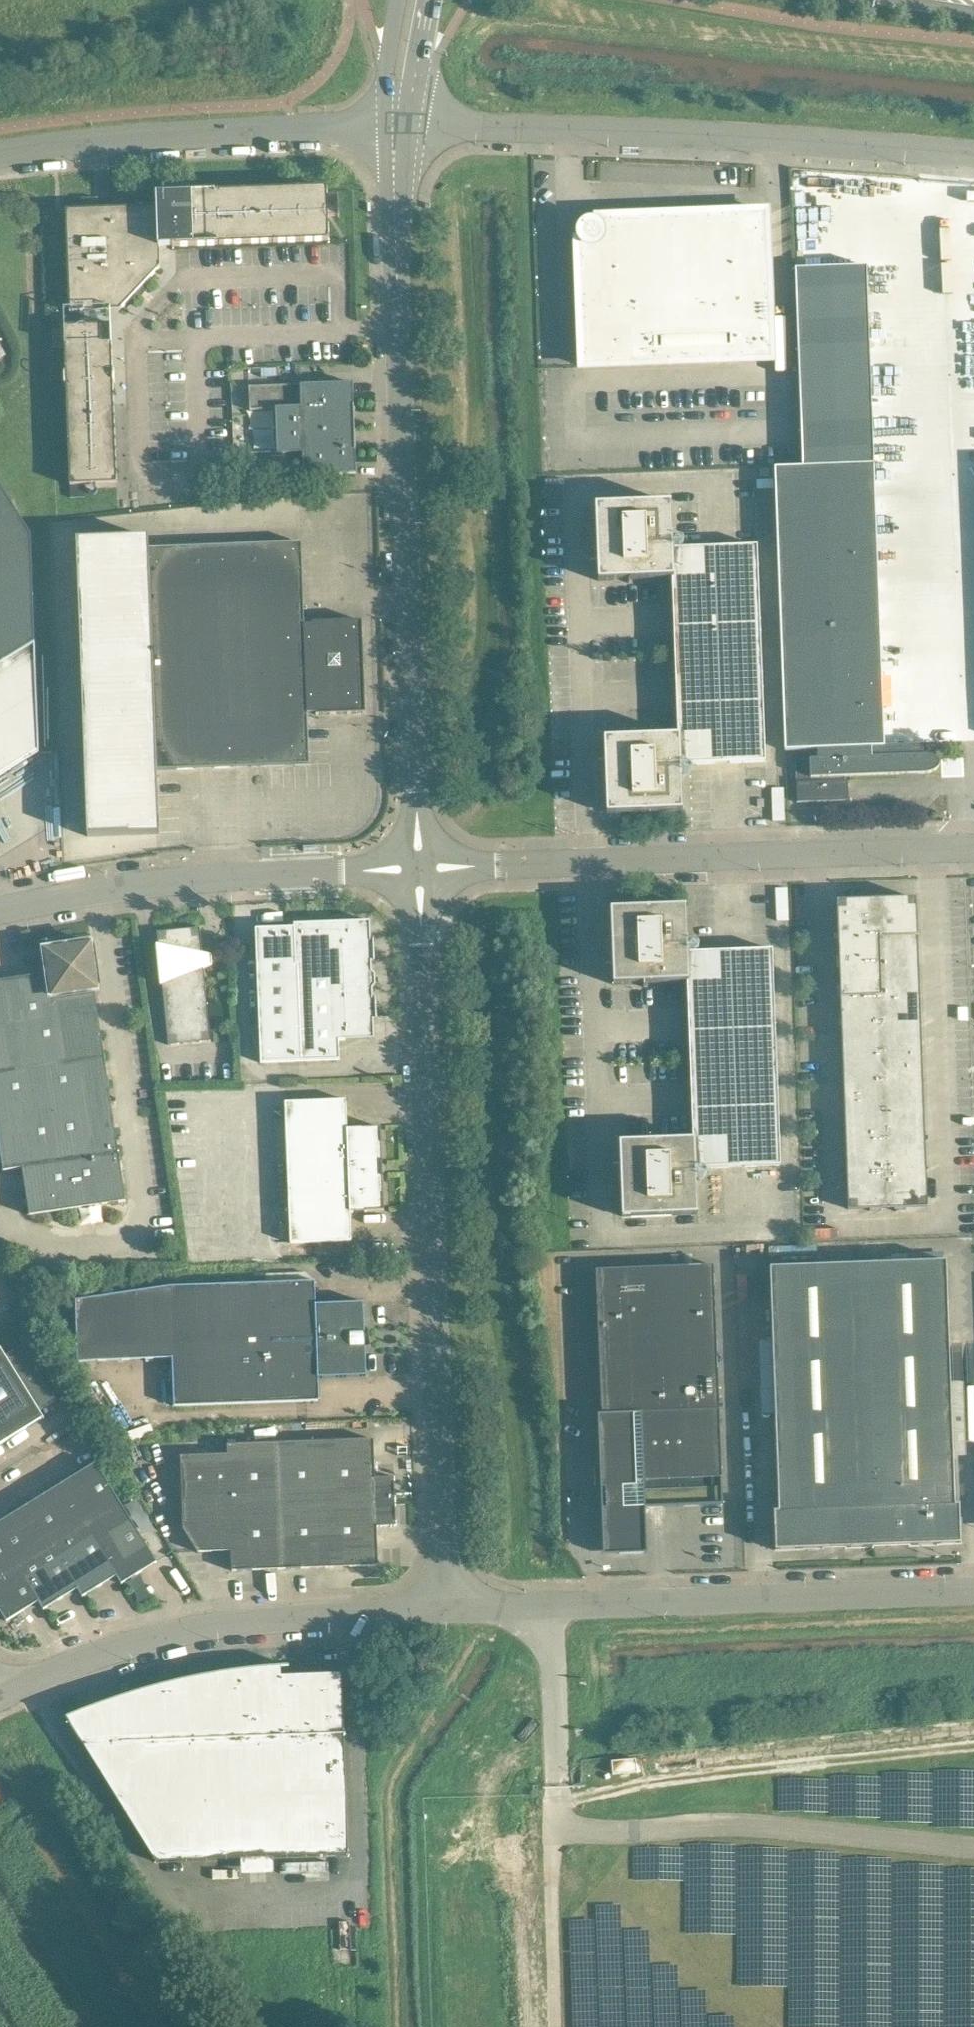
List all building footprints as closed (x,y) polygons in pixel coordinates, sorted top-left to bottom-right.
[(83,210),(66,210),(70,313),(84,312),(107,311),(120,311),(135,295),(140,300),(141,299),(140,299),(145,293),(150,289),(151,288),(146,283),(160,267),(159,247),(173,246),(173,247),(329,241),(328,218),(327,198),(327,191),(327,188),(171,194),(171,195),(157,195),(157,194),(156,194),(156,196),(157,207),(98,209),(97,198),(82,199),(83,210)] [(597,218),(597,224),(596,223),(595,223),(593,222),(591,222),(589,222),(588,223),(586,223),(584,225),(583,226),(582,226),(581,228),(580,230),(580,232),(580,234),(580,235),(580,236),(580,237),(581,239),(582,240),(577,241),(582,367),(774,360),(766,212),(597,218)] [(885,746),(874,465),(867,266),(795,269),(802,467),(774,468),(785,751),(817,750),(818,759),(810,759),(797,760),(797,759),(795,759),(797,803),(845,801),(849,800),(848,781),(844,781),(844,777),(923,774),(925,774),(926,774),(928,773),(929,773),(931,773),(932,772),(934,772),(935,771),(937,770),(938,769),(939,768),(939,767),(940,766),(940,765),(940,763),(940,762),(939,761),(939,760),(938,760),(938,759),(937,759),(937,758),(936,758),(935,757),(933,757),(931,756),(930,756),(928,755),(926,755),(925,755),(923,755),(923,745),(885,746)] [(111,325),(105,325),(64,327),(70,486),(117,484),(113,376),(111,325)] [(252,478),(356,474),(353,383),(249,387),(250,411),(275,410),(277,453),(252,454),(252,478)] [(242,446),(265,446),(264,425),(241,425),(242,446)] [(35,643),(32,537),(0,486),(0,665),(35,643)] [(604,740),(605,740),(608,813),(659,811),(659,812),(683,811),(681,764),(765,761),(757,546),(673,549),(671,502),(647,503),(647,504),(596,506),(599,579),(598,579),(598,581),(628,580),(628,583),(630,583),(629,580),(672,578),(678,736),(635,737),(635,734),(634,734),(634,737),(604,738),(604,740)] [(149,538),(77,541),(88,836),(159,834),(157,771),(310,765),(308,714),(316,713),(316,715),(352,714),(363,714),(366,713),(366,710),(365,699),(363,635),(363,624),(362,621),(359,621),(348,621),(313,623),(313,624),(305,625),(302,543),(301,543),(149,548),(149,538)] [(785,821),(784,788),(771,789),(773,822),(785,821)] [(44,844),(20,849),(25,871),(49,866),(44,844)] [(788,888),(776,889),(777,921),(789,921),(788,888)] [(916,898),(877,900),(878,938),(917,936),(916,898)] [(878,938),(877,900),(837,901),(838,939),(878,938)] [(781,1165),(772,950),(688,953),(686,906),(663,907),(663,908),(611,910),(614,983),(613,983),(613,985),(643,984),(644,988),(645,988),(645,984),(687,982),(693,1139),(651,1141),(651,1137),(649,1137),(649,1141),(619,1142),(619,1144),(620,1144),(623,1217),(674,1215),(674,1216),(698,1215),(696,1169),(781,1165)] [(261,1063),(306,1062),(340,1061),(339,1041),(375,1040),(374,1021),(377,1021),(376,999),(374,999),(373,989),(376,986),(375,975),(372,972),(372,962),(375,962),(374,941),(371,941),(370,922),(294,924),(294,928),(256,929),(261,1063)] [(169,1045),(211,1041),(204,968),(213,965),(212,955),(203,953),(200,928),(158,932),(159,945),(157,945),(161,985),(163,984),(169,1045)] [(918,965),(917,936),(878,938),(879,967),(918,965)] [(879,967),(878,938),(838,939),(839,956),(836,956),(837,968),(839,968),(879,967)] [(126,1202),(95,991),(99,991),(92,943),(44,950),(48,974),(0,981),(0,1148),(3,1171),(23,1168),(30,1216),(126,1202)] [(919,994),(918,965),(879,967),(880,996),(919,994)] [(880,996),(879,967),(839,968),(840,985),(837,986),(838,997),(880,996)] [(921,1023),(919,994),(880,996),(881,1025),(921,1023)] [(881,1025),(880,996),(838,997),(840,997),(841,1014),(839,1015),(839,1026),(881,1025)] [(922,1052),(921,1023),(881,1025),(883,1054),(922,1052)] [(883,1054),(881,1025),(839,1026),(842,1026),(843,1055),(883,1054)] [(923,1082),(922,1052),(883,1054),(884,1083),(923,1082)] [(884,1083),(883,1054),(843,1055),(844,1085),(884,1083)] [(924,1111),(923,1082),(884,1083),(885,1112),(924,1111)] [(885,1112),(884,1083),(844,1085),(845,1114),(885,1112)] [(291,1243),(314,1242),(352,1241),(351,1213),(367,1212),(385,1211),(381,1128),(364,1128),(347,1128),(346,1100),(285,1103),(291,1243)] [(925,1140),(924,1111),(885,1112),(886,1141),(925,1140)] [(886,1141),(885,1112),(845,1114),(846,1143),(886,1141)] [(926,1169),(925,1140),(886,1141),(887,1170),(926,1169)] [(887,1170),(886,1141),(846,1143),(847,1172),(887,1170)] [(927,1207),(926,1169),(887,1170),(888,1208),(895,1208),(895,1210),(906,1210),(906,1208),(927,1207)] [(888,1208),(887,1170),(847,1172),(848,1210),(869,1209),(870,1211),(881,1211),(881,1209),(888,1208)] [(959,1505),(955,1505),(946,1262),(770,1268),(778,1511),(774,1512),(775,1551),(961,1544),(959,1505)] [(714,1266),(596,1270),(602,1414),(598,1414),(601,1488),(604,1555),(648,1554),(646,1508),(723,1505),(720,1403),(714,1266)] [(316,1305),(315,1281),(171,1287),(76,1301),(78,1362),(172,1359),(174,1406),(320,1401),(319,1378),(367,1376),(364,1303),(316,1305)] [(42,1419),(43,1420),(45,1419),(40,1411),(57,1401),(22,1345),(5,1356),(1,1348),(0,1349),(0,1350),(0,1445),(42,1419)] [(228,1446),(228,1455),(181,1457),(184,1530),(198,1553),(231,1551),(232,1571),(379,1566),(377,1527),(396,1526),(395,1478),(376,1478),(374,1440),(228,1446)] [(96,1463),(62,1484),(87,1526),(122,1505),(96,1463)] [(87,1526),(62,1484),(28,1505),(53,1547),(87,1526)] [(28,1505),(0,1523),(0,1536),(19,1568),(53,1547),(28,1505)] [(157,1563),(122,1505),(87,1526),(117,1577),(122,1585),(157,1563)] [(117,1577),(87,1526),(53,1547),(78,1589),(83,1597),(117,1577)] [(0,1536),(0,1580),(19,1568),(0,1536)] [(78,1589),(53,1547),(19,1568),(39,1602),(44,1610),(78,1589)] [(19,1568),(0,1580),(0,1611),(7,1622),(39,1602),(19,1568)] [(349,1855),(342,1674),(282,1676),(282,1667),(289,1667),(289,1665),(270,1667),(253,1668),(238,1670),(222,1672),(204,1675),(195,1677),(182,1680),(172,1682),(160,1685),(143,1690),(130,1694),(107,1702),(83,1710),(66,1717),(156,1863),(349,1855)]
